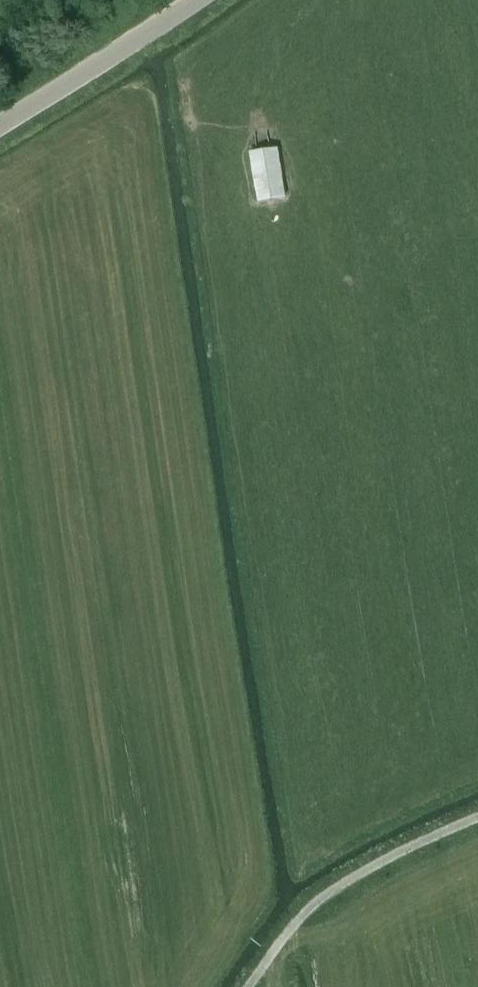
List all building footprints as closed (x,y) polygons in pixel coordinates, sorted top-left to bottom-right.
[(283,200),(281,147),(247,149),(249,201),(283,200)]
